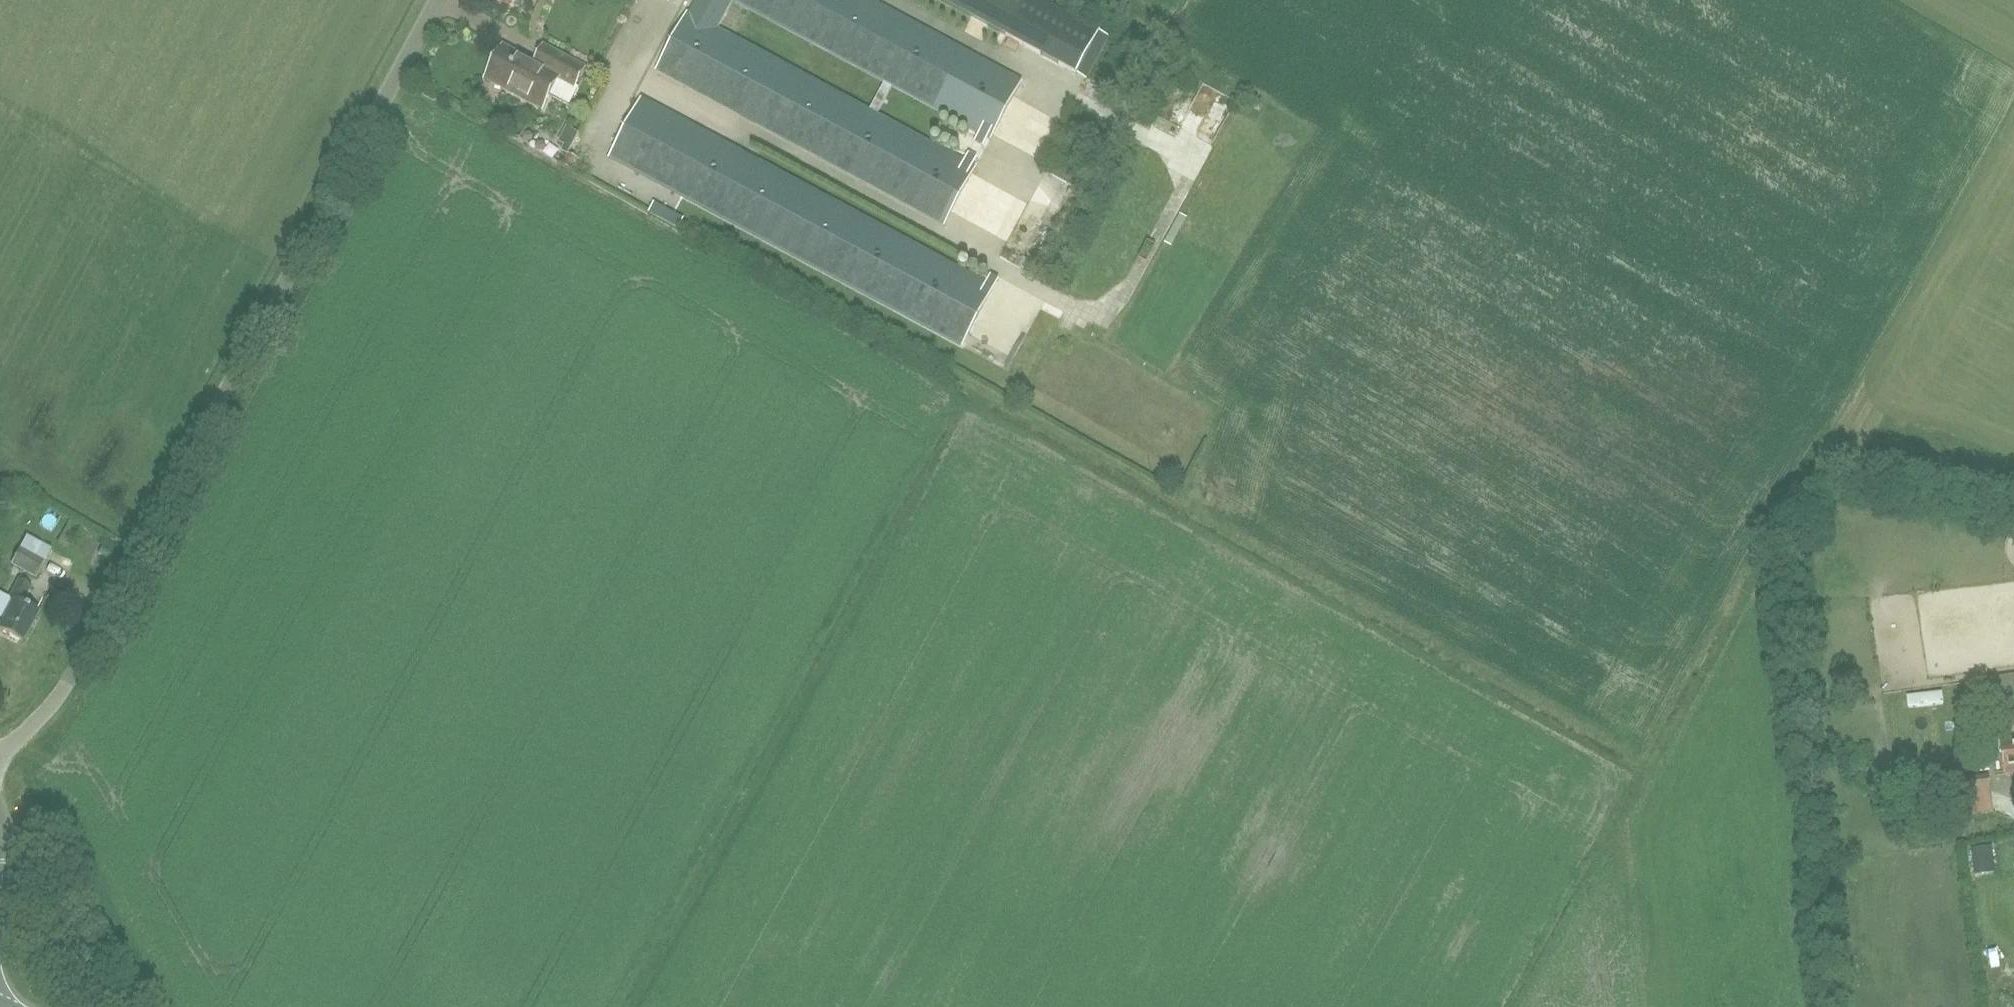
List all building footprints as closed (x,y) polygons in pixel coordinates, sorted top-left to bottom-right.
[(647,8),(646,0),(626,0),(626,9),(647,8)] [(975,168),(877,115),(892,87),(990,140),(1022,81),(871,0),(697,0),(690,14),(688,13),(657,71),(944,226),(975,168)] [(965,9),(986,6),(972,0),(945,0),(965,9)] [(1100,32),(1039,0),(1025,0),(1005,36),(1254,168),(1276,126),(1100,32)] [(543,109),(551,93),(559,79),(575,87),(585,68),(545,47),(536,64),(503,47),(486,79),(543,109)] [(987,284),(641,100),(611,157),(963,345),(998,279),(991,276),(987,284)] [(577,160),(569,155),(563,165),(571,170),(577,160)] [(1080,192),(1086,181),(1050,162),(1045,172),(1080,192)] [(956,210),(970,219),(982,200),(968,191),(956,210)] [(26,536),(20,547),(11,565),(35,578),(51,549),(26,536)] [(38,614),(22,605),(31,587),(19,580),(9,598),(14,602),(0,628),(0,631),(22,643),(38,614)] [(1993,710),(1995,724),(2013,721),(2013,675),(1978,679),(1982,712),(1993,710)] [(2013,773),(2013,739),(2001,741),(2005,774),(2013,773)] [(1993,812),(1990,790),(1988,775),(1962,779),(1965,807),(1949,809),(1950,818),(1993,812)] [(1975,849),(1979,875),(2001,872),(1996,846),(1975,849)]
